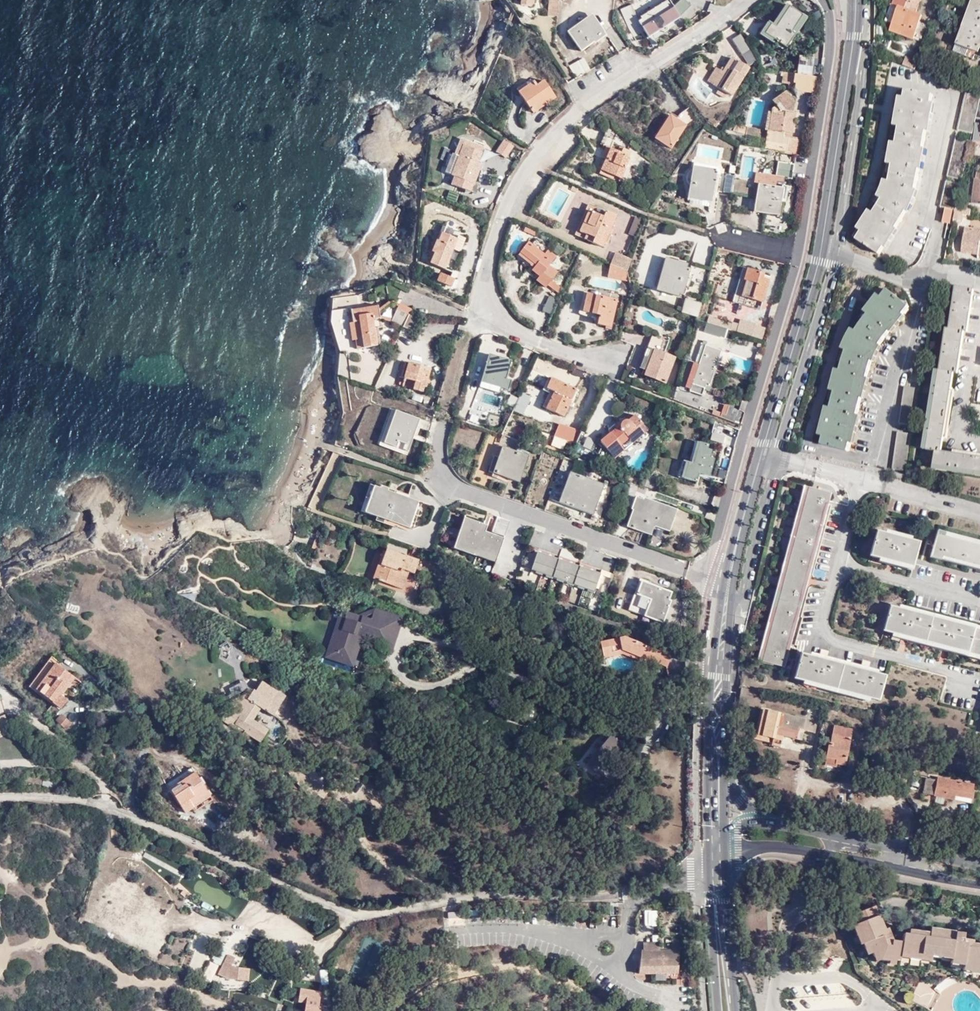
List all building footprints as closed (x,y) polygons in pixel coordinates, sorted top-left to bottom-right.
[(559,0),(549,0),(548,16),(557,16),(559,0)] [(618,8),(619,11),(633,5),(631,0),(619,0),(618,8)] [(670,1),(669,0),(663,0),(639,16),(642,20),(670,1)] [(893,23),(890,30),(914,39),(915,37),(922,39),(928,25),(920,22),(923,15),(916,13),(921,0),(894,0),(892,6),(887,21),(893,23)] [(979,49),(979,0),(976,0),(959,46),(978,53),(979,49)] [(681,17),(670,1),(642,20),(638,22),(649,38),(681,17)] [(776,26),(790,6),(787,4),(773,24),(776,26)] [(803,15),(790,6),(776,26),(773,24),(772,23),(764,34),(775,41),(786,49),(796,35),(792,32),(803,15)] [(567,32),(581,51),(593,43),(593,41),(605,33),(591,14),(567,32)] [(773,44),(775,41),(764,34),(772,23),(769,21),(760,35),(773,44)] [(750,50),(740,34),(731,40),(742,56),(744,54),(750,50)] [(889,50),(907,52),(908,44),(890,41),(889,50)] [(750,50),(744,54),(748,61),(754,56),(750,50)] [(813,58),(800,56),(799,65),(812,67),(813,58)] [(902,65),(915,70),(918,61),(906,57),(902,65)] [(582,76),(591,70),(584,58),(568,67),(576,79),(582,76)] [(707,82),(718,88),(727,94),(731,96),(749,68),(732,58),(723,72),(716,68),(707,82)] [(817,78),(784,73),(781,88),(815,93),(817,78)] [(546,99),(549,103),(556,99),(544,80),(537,85),(521,96),(530,110),(546,99)] [(521,96),(537,85),(534,81),(518,92),(521,96)] [(727,94),(718,88),(716,92),(724,97),(727,94)] [(868,218),(864,224),(865,225),(856,239),(879,255),(885,247),(896,228),(902,221),(907,211),(910,205),(913,198),(916,189),(918,179),(920,170),(924,148),(927,132),(932,103),(933,95),(906,90),(903,109),(900,109),(899,116),(901,116),(895,151),(893,151),(892,157),(894,157),(889,181),(888,187),(886,187),(883,193),(885,194),(882,199),(869,220),(868,218)] [(765,150),(805,156),(807,141),(789,138),(793,113),(795,102),(786,91),(771,101),(775,106),(772,109),(768,130),(767,140),(765,150)] [(979,103),(979,94),(967,91),(958,130),(973,134),(975,123),(976,119),(979,103)] [(533,114),(549,103),(546,99),(530,110),(533,114)] [(687,126),(670,115),(655,138),(672,149),(687,126)] [(745,137),(767,140),(768,130),(747,127),(745,137)] [(962,180),(971,141),(956,137),(948,177),(962,180)] [(484,149),(461,139),(447,174),(454,177),(451,185),(471,193),(482,165),(478,163),(484,149)] [(503,139),(494,149),(504,158),(513,148),(503,139)] [(627,155),(621,153),(610,148),(606,146),(601,158),(605,160),(599,174),(619,183),(629,159),(626,157),(627,155)] [(623,148),(621,153),(627,155),(626,157),(629,159),(632,152),(623,148)] [(754,212),(779,216),(782,202),(785,203),(788,187),(783,186),(784,178),(792,179),(794,165),(778,162),(776,176),(757,173),(753,198),(756,199),(754,212)] [(692,185),(689,204),(709,207),(709,203),(712,203),(716,178),(719,178),(720,173),(720,172),(720,171),(719,169),(718,167),(694,163),(693,170),(692,170),(690,171),(689,171),(688,172),(686,175),(686,177),(687,179),(688,181),(689,182),(690,182),(692,183),(692,184),(692,185)] [(977,171),(976,179),(975,179),(971,203),(979,205),(979,171),(977,171)] [(723,192),(732,193),(735,176),(726,174),(723,192)] [(955,210),(956,208),(961,185),(946,181),(941,207),(946,208),(943,222),(950,224),(954,210),(955,210)] [(575,235),(592,243),(594,238),(586,235),(590,226),(583,223),(588,210),(603,217),(606,211),(589,204),(575,235)] [(594,238),(592,243),(603,247),(616,216),(606,211),(603,217),(588,210),(583,223),(590,226),(586,235),(594,238)] [(536,232),(525,227),(523,232),(534,237),(536,232)] [(979,252),(979,228),(974,227),(974,229),(965,227),(961,253),(978,255),(978,252),(979,252)] [(430,264),(446,270),(455,246),(462,249),(466,238),(458,235),(457,239),(442,233),(439,241),(436,240),(432,252),(434,253),(430,264)] [(528,242),(520,253),(536,265),(533,268),(531,270),(539,277),(536,281),(546,288),(558,272),(550,265),(556,257),(548,250),(544,254),(528,242)] [(628,273),(632,260),(615,252),(610,264),(628,273)] [(536,265),(520,253),(518,256),(533,268),(536,265)] [(687,269),(668,263),(660,292),(679,298),(687,269)] [(631,282),(628,273),(610,264),(607,277),(631,282)] [(760,310),(769,280),(759,277),(760,273),(743,268),(733,302),(760,310)] [(455,279),(440,273),(437,281),(452,287),(455,279)] [(953,329),(960,287),(956,286),(950,328),(953,329)] [(979,473),(979,458),(951,454),(941,452),(944,437),(954,374),(957,374),(960,356),(964,332),(967,333),(970,313),(974,289),(960,287),(953,329),(950,328),(944,371),(940,370),(927,450),(936,451),(934,466),(979,473)] [(826,419),(824,425),(826,425),(821,444),(848,452),(850,443),(857,415),(862,399),(868,378),(872,362),(876,352),(880,345),(891,331),(896,324),(903,315),(910,307),(888,289),(877,303),(875,302),(871,307),(873,308),(862,321),(860,324),(856,331),(852,338),(850,337),(848,343),(849,343),(846,351),(843,361),(838,378),(837,377),(835,384),(837,384),(827,419),(826,419)] [(611,327),(617,301),(587,294),(583,311),(600,315),(598,324),(611,327)] [(699,310),(701,304),(686,300),(684,306),(699,310)] [(403,327),(409,314),(411,309),(399,304),(391,321),(403,327)] [(352,323),(349,323),(352,341),(355,340),(357,349),(381,345),(378,328),(382,327),(378,306),(350,310),(352,323)] [(697,317),(699,310),(684,306),(682,312),(697,317)] [(417,318),(409,314),(403,327),(412,330),(417,318)] [(725,338),(727,329),(707,323),(704,332),(725,338)] [(946,328),(940,370),(944,371),(950,328),(946,328)] [(644,375),(666,383),(678,350),(667,346),(669,341),(653,335),(641,369),(646,370),(644,375)] [(709,387),(721,350),(705,345),(689,392),(702,396),(705,386),(709,387)] [(481,383),(484,384),(492,355),(489,354),(481,383)] [(492,355),(484,384),(509,391),(512,380),(507,379),(512,361),(492,355)] [(412,363),(407,380),(415,382),(413,389),(424,392),(425,388),(428,378),(431,369),(412,363)] [(923,449),(927,450),(940,370),(936,370),(923,449)] [(576,389),(552,378),(547,389),(554,392),(547,408),(564,416),(576,389)] [(900,424),(915,426),(920,388),(905,386),(900,424)] [(513,411),(523,415),(531,397),(520,393),(513,411)] [(412,394),(410,400),(421,403),(423,397),(412,394)] [(617,403),(611,410),(618,416),(624,408),(617,403)] [(740,425),(744,413),(741,411),(729,406),(726,415),(721,413),(720,417),(740,425)] [(484,412),(471,408),(466,422),(479,426),(484,412)] [(384,444),(403,451),(411,428),(415,429),(418,422),(391,411),(387,422),(392,424),(384,444)] [(649,431),(635,414),(628,420),(627,420),(625,420),(624,420),(623,421),(622,422),(622,423),(621,424),(621,425),(618,421),(609,429),(611,432),(610,433),(629,455),(647,440),(643,436),(649,431)] [(554,436),(576,444),(582,431),(560,423),(554,436)] [(411,428),(403,451),(407,452),(415,429),(411,428)] [(603,440),(582,431),(576,444),(569,459),(591,467),(603,440)] [(893,469),(908,472),(913,434),(898,432),(893,469)] [(713,434),(711,440),(723,443),(725,437),(713,434)] [(708,449),(709,445),(697,442),(691,464),(683,462),(679,477),(697,482),(700,473),(710,476),(714,459),(710,458),(712,450),(708,449)] [(520,484),(528,463),(503,453),(498,464),(504,466),(500,477),(520,484)] [(934,466),(933,469),(979,477),(979,473),(934,466)] [(644,487),(662,493),(666,482),(648,475),(644,487)] [(595,518),(605,488),(571,477),(560,507),(595,518)] [(376,518),(393,523),(409,529),(419,503),(389,493),(389,491),(380,487),(379,490),(375,489),(368,510),(371,511),(370,516),(376,518)] [(324,494),(316,490),(309,505),(317,509),(324,494)] [(811,582),(831,497),(808,492),(796,536),(766,664),(789,670),(811,582)] [(682,513),(648,500),(646,503),(639,500),(634,513),(641,516),(635,532),(653,538),(656,530),(667,534),(672,521),(678,523),(682,513)] [(391,528),(393,523),(376,518),(375,522),(391,528)] [(458,550),(469,519),(464,518),(454,549),(458,550)] [(484,534),(487,525),(469,519),(458,550),(479,557),(481,554),(498,560),(505,541),(498,539),(497,541),(483,536),(484,534)] [(667,534),(673,536),(678,523),(672,521),(667,534)] [(937,534),(930,560),(940,563),(941,560),(979,570),(979,545),(937,534)] [(910,570),(917,546),(901,542),(902,538),(894,537),(893,540),(876,535),(869,559),(886,564),(910,570)] [(385,549),(372,580),(393,588),(400,570),(407,572),(413,574),(417,562),(385,549)] [(421,552),(412,549),(410,555),(419,558),(421,552)] [(497,564),(498,560),(481,554),(479,557),(497,564)] [(595,594),(601,577),(539,554),(532,572),(595,594)] [(393,588),(400,591),(407,572),(400,570),(393,588)] [(412,595),(416,578),(407,575),(402,592),(412,595)] [(669,605),(674,593),(645,582),(640,594),(636,593),(629,610),(664,624),(672,607),(669,605)] [(895,611),(890,633),(906,637),(947,649),(979,659),(979,633),(895,611)] [(375,612),(372,622),(388,628),(392,618),(375,612)] [(388,628),(372,622),(348,614),(335,654),(360,662),(364,649),(360,648),(365,634),(383,640),(388,628)] [(672,666),(676,655),(662,650),(661,650),(628,638),(604,643),(608,655),(626,651),(643,657),(645,656),(672,666)] [(798,678),(881,704),(887,680),(863,673),(821,661),(803,655),(798,678)] [(63,693),(76,677),(54,659),(34,684),(64,708),(71,699),(63,693)] [(84,683),(76,677),(63,693),(71,699),(84,683)] [(266,682),(259,693),(282,709),(289,699),(266,682)] [(244,683),(234,685),(236,693),(246,690),(244,683)] [(277,717),(282,709),(259,693),(256,691),(249,700),(254,703),(240,724),(250,731),(248,734),(263,744),(272,731),(258,721),(265,709),(277,717)] [(249,700),(255,692),(229,705),(234,716),(230,723),(248,734),(250,731),(240,724),(254,703),(249,700)] [(800,738),(806,719),(765,709),(760,733),(776,737),(777,733),(800,738)] [(54,721),(66,731),(73,723),(66,717),(61,713),(54,721)] [(831,741),(829,754),(839,757),(838,760),(848,763),(857,727),(841,723),(836,742),(831,741)] [(587,764),(598,773),(623,744),(612,735),(587,764)] [(839,757),(829,754),(827,762),(838,764),(838,760),(839,757)] [(310,776),(314,769),(298,761),(294,768),(310,776)] [(196,772),(185,779),(189,785),(174,794),(188,817),(198,811),(195,806),(211,796),(196,772)] [(894,783),(904,786),(907,774),(897,772),(894,783)] [(941,781),(937,795),(937,796),(957,801),(958,796),(974,799),(977,786),(941,777),(941,781)] [(925,793),(937,795),(941,781),(929,778),(925,793)] [(189,785),(185,779),(170,788),(174,794),(189,785)] [(323,800),(330,791),(322,784),(314,793),(323,800)] [(958,796),(957,801),(972,805),(974,799),(958,796)] [(857,913),(861,922),(856,924),(860,934),(864,944),(866,949),(869,948),(872,954),(873,957),(877,956),(880,962),(889,963),(890,960),(896,961),(899,962),(900,958),(900,953),(910,955),(920,956),(931,958),(931,956),(932,952),(941,953),(951,954),(950,959),(963,961),(962,965),(972,967),(979,968),(979,941),(976,944),(972,944),(972,941),(959,939),(959,937),(934,934),(933,939),(904,935),(902,943),(893,942),(890,946),(887,946),(875,917),(878,915),(874,906),(857,913)] [(860,934),(856,924),(852,926),(856,936),(860,934)] [(678,973),(680,950),(644,951),(639,977),(643,978),(643,982),(657,983),(658,973),(678,973)] [(201,981),(210,984),(217,965),(208,962),(201,981)] [(250,979),(251,970),(235,968),(234,977),(250,979)] [(323,990),(313,988),(311,1000),(308,999),(306,1010),(323,1010),(324,1004),(320,1004),(323,990)]
